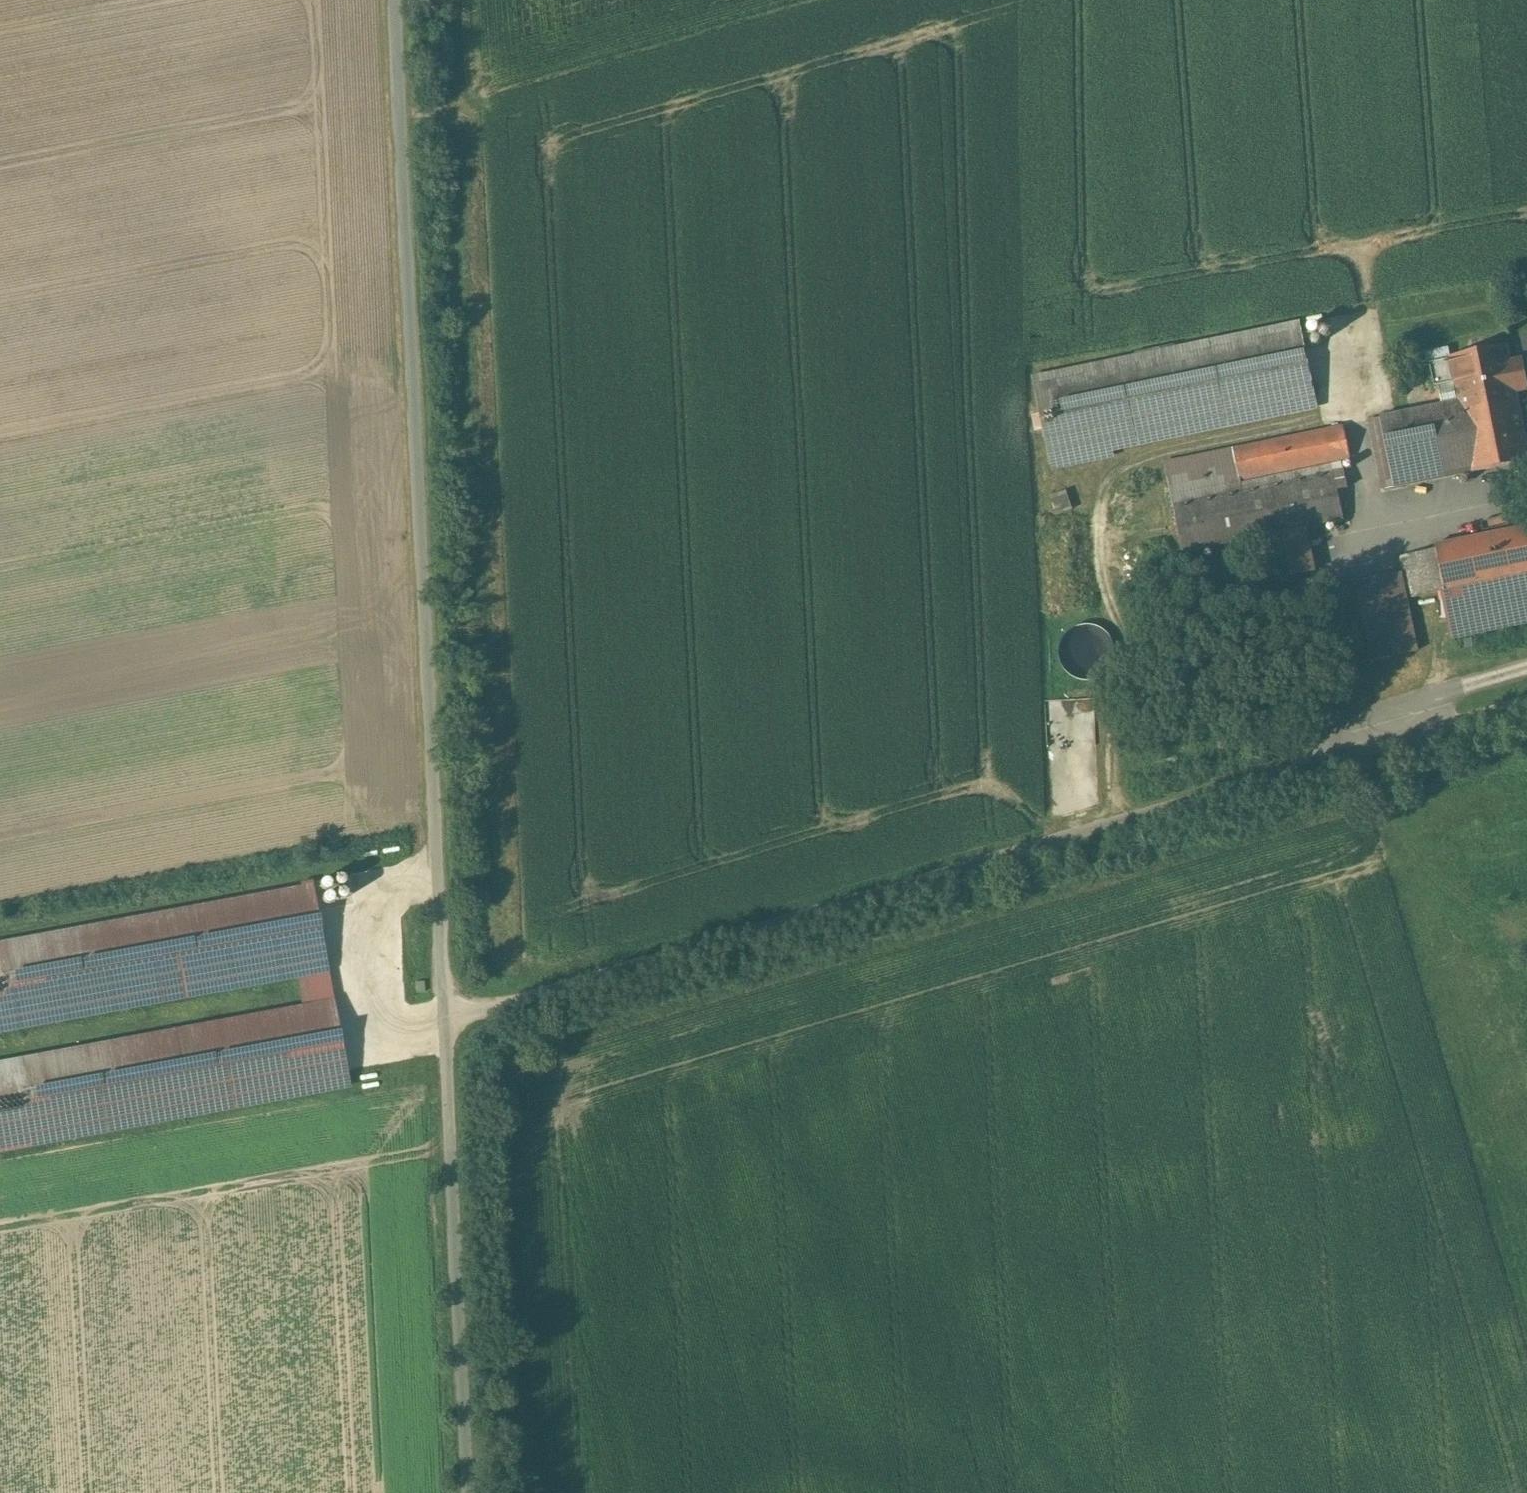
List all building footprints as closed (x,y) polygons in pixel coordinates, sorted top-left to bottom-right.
[(1299,323),(1033,379),(1050,462),(1316,407),(1299,323)] [(1505,346),(1450,357),(1450,358),(1430,362),(1435,387),(1438,387),(1455,383),(1459,402),(1464,424),(1519,413),(1514,392),(1526,389),(1520,359),(1508,362),(1505,346)] [(1455,383),(1438,387),(1442,405),(1442,406),(1459,402),(1455,383)] [(1464,424),(1459,402),(1442,406),(1442,405),(1368,420),(1382,484),(1472,466),(1473,472),(1526,461),(1526,454),(1519,413),(1464,424)] [(1343,426),(1163,463),(1182,552),(1233,541),(1305,526),(1343,518),(1337,490),(1347,488),(1341,460),(1350,458),(1343,426)] [(1066,492),(1051,497),(1056,514),(1071,509),(1066,492)] [(1305,526),(1233,541),(1236,554),(1261,549),(1268,580),(1315,571),(1305,526)] [(1435,545),(1436,549),(1401,557),(1409,598),(1441,592),(1526,574),(1526,526),(1435,545)] [(1441,592),(1450,639),(1526,623),(1526,574),(1441,592)] [(1376,578),(1330,588),(1347,666),(1392,656),(1376,578)] [(1113,662),(1115,652),(1112,641),(1106,632),(1097,626),(1086,624),(1075,626),(1066,633),(1060,642),(1058,653),(1061,664),(1067,673),(1076,678),(1087,680),(1098,678),(1107,672),(1113,662)] [(0,944),(0,1150),(349,1085),(312,886),(0,944)]
